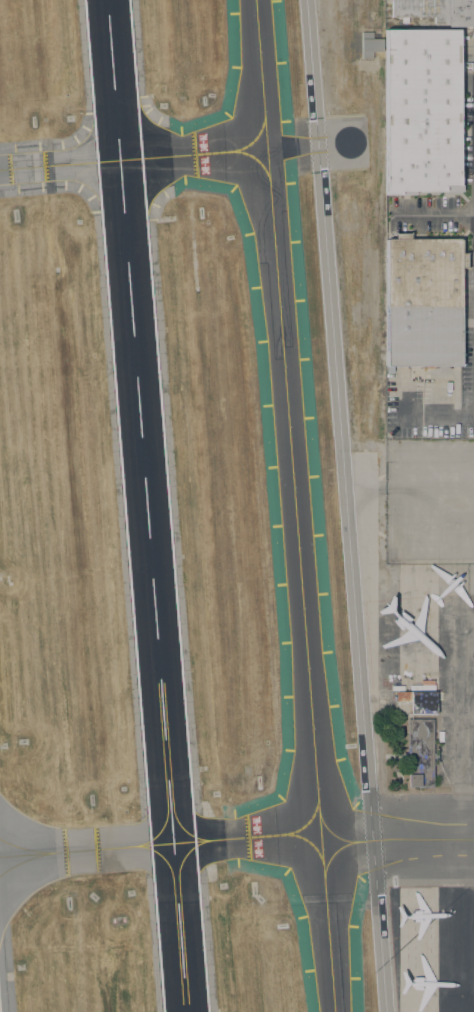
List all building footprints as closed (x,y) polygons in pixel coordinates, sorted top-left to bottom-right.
[(391,18),(391,0),(473,0),(473,27),(448,27),(448,24),(434,24),(434,17),(407,17),(407,23),(401,23),(401,18),(391,18)] [(386,32),(458,31),(458,182),(462,182),(462,192),(414,192),(414,195),(385,196),(386,32)] [(460,253),(465,253),(465,268),(460,268),(460,365),(459,366),(393,366),(393,373),(386,373),(386,366),(385,366),(385,240),(387,240),(387,239),(394,239),(394,234),(409,234),(409,239),(459,239),(459,240),(460,240),(460,253)] [(436,692),(436,714),(410,713),(410,717),(405,717),(405,714),(396,714),(396,702),(395,702),(395,692),(436,692)] [(432,753),(437,753),(437,760),(433,760),(432,787),(407,787),(407,759),(402,759),(402,753),(407,753),(407,719),(432,720),(432,753)]
